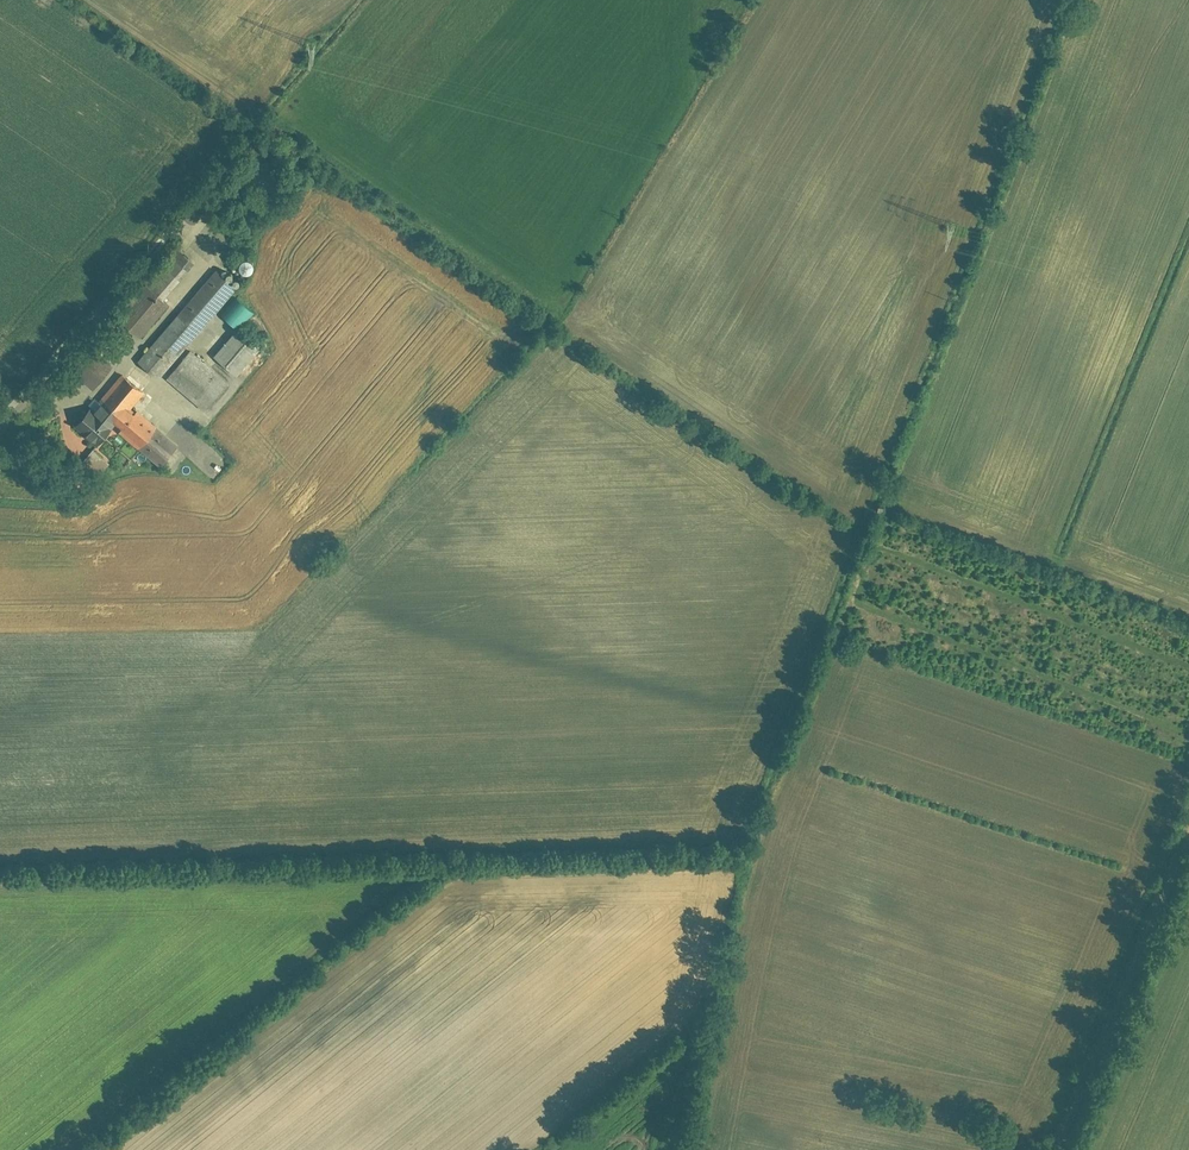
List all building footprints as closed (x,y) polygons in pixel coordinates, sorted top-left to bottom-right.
[(178,248),(147,285),(163,298),(194,261),(178,248)] [(219,269),(141,359),(161,375),(181,351),(183,352),(239,286),(219,269)] [(118,314),(143,336),(170,304),(163,298),(147,285),(144,283),(118,314)] [(238,299),(224,317),(241,329),(255,311),(238,299)] [(261,348),(239,329),(215,356),(237,375),(261,348)] [(113,363),(89,342),(69,365),(93,385),(113,363)] [(193,350),(171,376),(208,407),(230,381),(193,350)] [(145,392),(124,373),(101,398),(103,400),(122,417),(132,406),(145,392)] [(95,404),(76,425),(101,447),(121,425),(124,427),(128,422),(122,417),(103,400),(98,406),(95,404)] [(124,427),(121,431),(161,466),(180,444),(140,409),(138,412),(132,406),(122,417),(128,422),(124,427)] [(93,449),(82,461),(98,476),(109,463),(93,449)]
